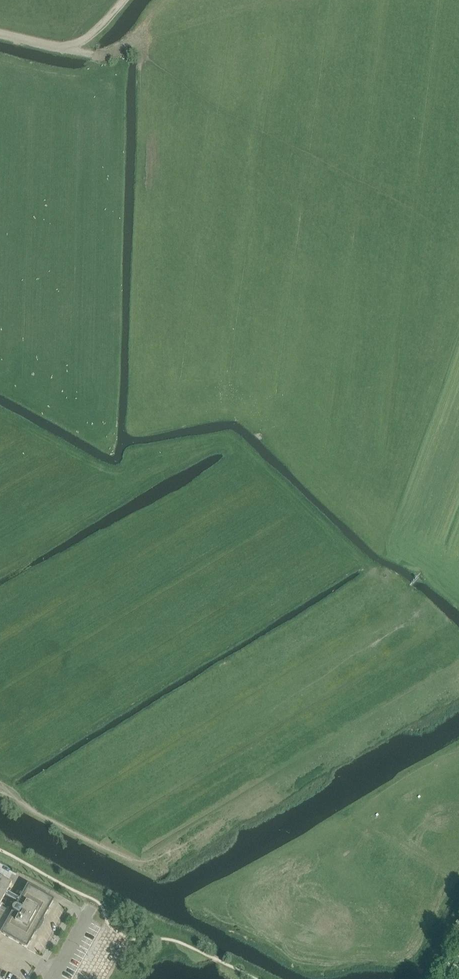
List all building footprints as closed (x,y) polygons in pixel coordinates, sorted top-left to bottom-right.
[(0,879),(0,905),(12,884),(1,877),(0,879)] [(3,933),(26,946),(52,901),(29,888),(3,933)]
